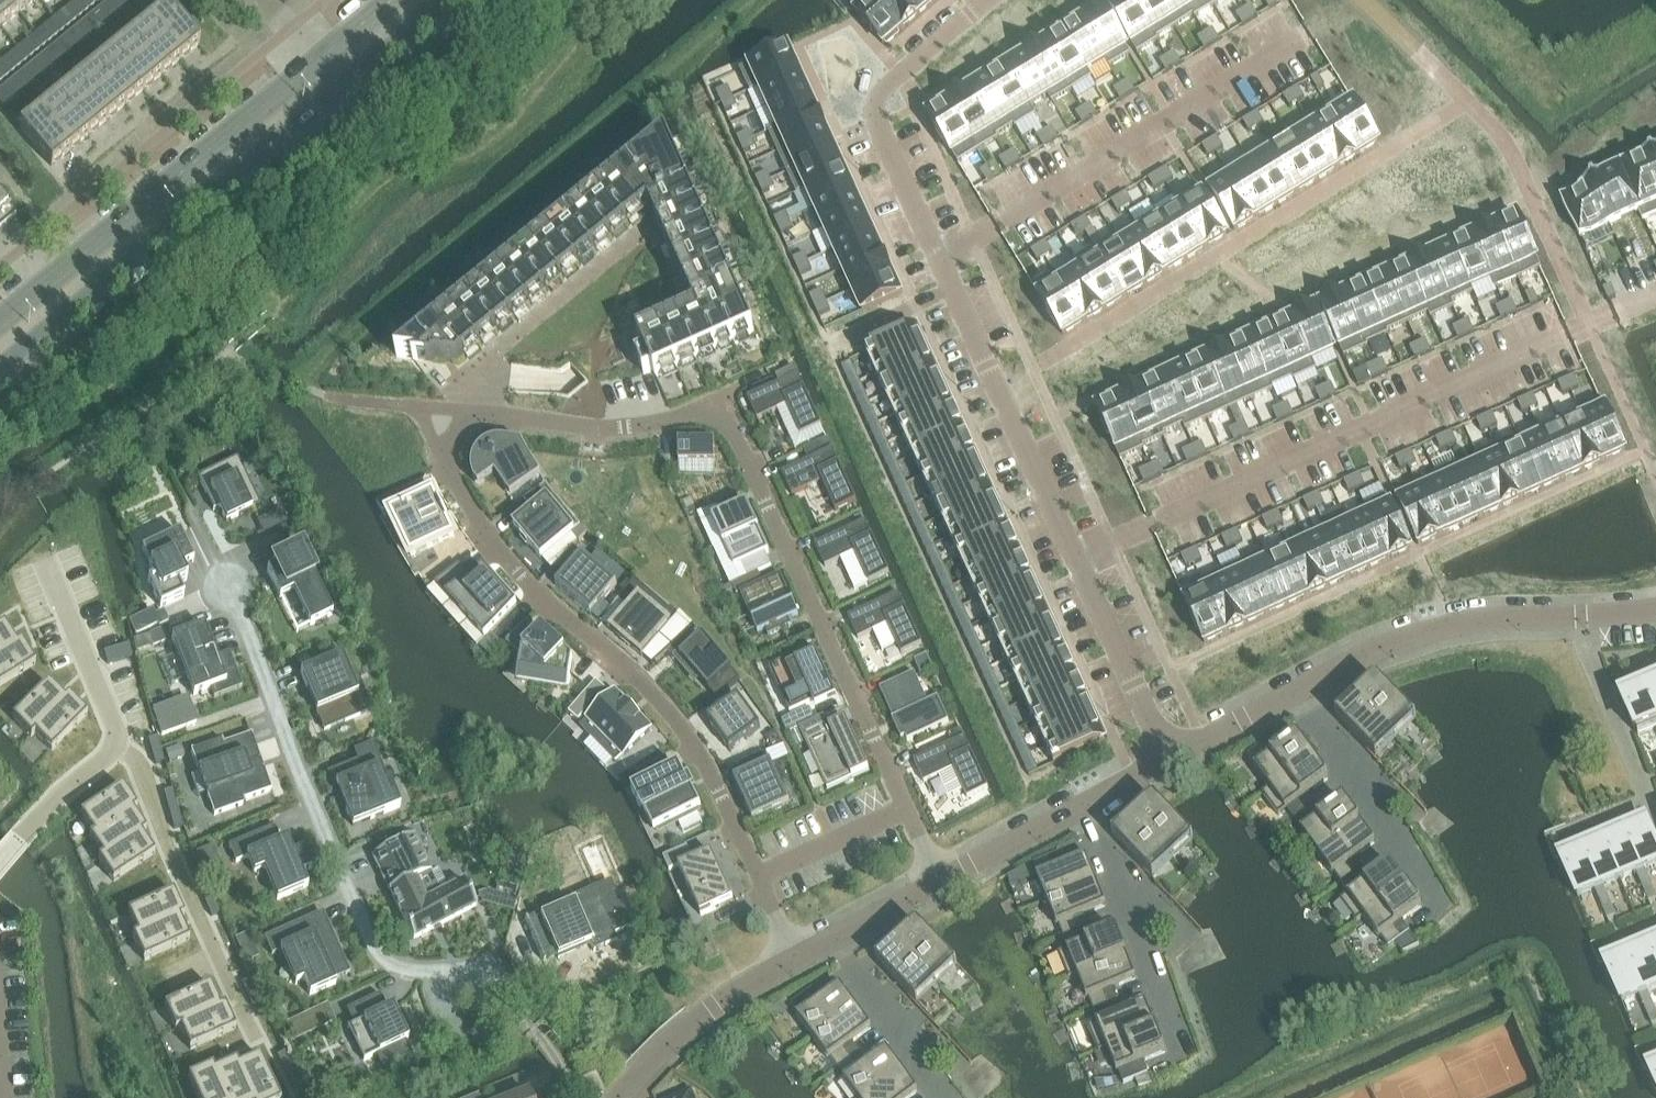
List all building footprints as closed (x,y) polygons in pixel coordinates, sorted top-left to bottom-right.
[(7,0),(0,0),(0,28),(1,29),(19,14),(7,0)] [(19,14),(36,0),(7,0),(19,14)] [(79,0),(78,0),(73,5),(81,15),(87,10),(79,0)] [(89,0),(79,0),(87,10),(94,5),(89,0)] [(110,0),(104,5),(113,16),(119,11),(110,0)] [(121,0),(110,0),(119,11),(125,6),(121,0)] [(848,6),(882,46),(900,31),(873,0),(855,0),(848,6)] [(900,31),(917,16),(903,0),(873,0),(900,31)] [(917,16),(934,1),(932,0),(903,0),(917,16)] [(1107,6),(1137,55),(1157,43),(1130,0),(1117,0),(1107,6)] [(1157,43),(1158,42),(1157,40),(1175,29),(1157,0),(1130,0),(1157,43)] [(1175,29),(1193,18),(1195,20),(1183,0),(1157,0),(1175,29)] [(1195,20),(1215,8),(1210,0),(1183,0),(1195,20)] [(1262,0),(1268,11),(1276,7),(1272,0),(1262,0)] [(81,15),(73,5),(66,10),(75,20),(81,15)] [(113,16),(104,5),(98,10),(106,21),(113,16)] [(199,46),(167,6),(148,22),(180,61),(199,46)] [(1250,7),(1242,12),(1249,23),(1257,18),(1250,7)] [(1102,9),(1082,21),(1111,68),(1130,56),(1102,9)] [(75,20),(66,10),(60,15),(69,25),(75,20)] [(106,21),(98,10),(92,15),(100,26),(106,21)] [(1242,12),(1235,16),(1242,28),(1249,23),(1242,12)] [(69,25),(60,15),(54,20),(63,30),(69,25)] [(100,26),(92,15),(85,20),(94,31),(100,26)] [(63,30),(54,20),(48,25),(57,35),(63,30)] [(94,31),(85,20),(79,25),(88,36),(94,31)] [(1082,21),(1063,33),(1092,80),(1088,73),(1105,62),(1109,69),(1111,68),(1082,21)] [(180,61),(148,22),(130,37),(162,76),(180,61)] [(57,35),(48,25),(42,30),(50,41),(57,35)] [(88,36),(79,25),(73,30),(82,41),(88,36)] [(50,41),(42,30),(35,35),(44,46),(50,41)] [(82,41),(73,30),(67,35),(76,46),(82,41)] [(1212,31),(1204,35),(1211,46),(1219,42),(1212,31)] [(1063,33),(1044,45),(1072,92),(1075,90),(1092,80),(1063,33)] [(44,46),(35,35),(29,40),(38,51),(44,46)] [(76,46),(67,35),(61,40),(69,51),(76,46)] [(1204,35),(1197,40),(1204,51),(1211,46),(1204,35)] [(162,76),(130,37),(111,52),(143,92),(162,76)] [(38,51),(29,40),(23,45),(32,56),(38,51)] [(69,51),(61,40),(54,46),(63,56),(69,51)] [(32,56),(23,45),(17,50),(26,61),(32,56)] [(1044,45),(1024,56),(1053,104),(1072,92),(1044,45)] [(63,56),(54,46),(48,51),(57,61),(63,56)] [(26,61),(17,50),(11,55),(19,66),(26,61)] [(788,50),(740,71),(750,92),(797,70),(788,50)] [(57,61),(48,51),(42,56),(51,66),(57,61)] [(143,92),(111,52),(93,67),(125,107),(143,92)] [(1174,54),(1166,59),(1173,70),(1180,65),(1174,54)] [(19,66),(11,55),(5,60),(13,71),(19,66)] [(51,66),(42,56),(36,61),(45,71),(51,66)] [(1024,56),(1005,68),(1035,118),(1036,117),(1031,108),(1048,98),(1052,104),(1053,104),(1024,56)] [(1166,59),(1159,63),(1165,74),(1173,70),(1166,59)] [(5,60),(0,64),(0,67),(7,76),(13,71),(5,60)] [(45,71),(36,61),(30,66),(39,77),(45,71)] [(39,77),(30,66),(24,71),(32,82),(39,77)] [(125,107),(93,67),(74,82),(107,122),(125,107)] [(1005,68),(986,80),(1016,129),(1035,118),(1005,68)] [(797,70),(750,92),(750,94),(760,90),(768,108),(807,91),(797,70)] [(32,82),(24,71),(17,76),(26,87),(32,82)] [(26,87),(17,76),(11,81),(20,92),(26,87)] [(1317,76),(1310,81),(1316,92),(1324,88),(1317,76)] [(986,80),(966,92),(997,141),(998,140),(997,138),(1014,128),(1015,130),(1016,129),(986,80)] [(20,92),(11,81),(5,86),(14,97),(20,92)] [(107,122),(74,82),(56,97),(88,137),(107,122)] [(1128,82),(1120,87),(1127,98),(1135,93),(1128,82)] [(5,86),(0,90),(0,92),(8,102),(14,97),(5,86)] [(1120,87),(1113,91),(1120,102),(1127,98),(1120,87)] [(1297,89),(1289,93),(1296,105),(1304,100),(1297,89)] [(778,128),(768,133),(816,111),(807,91),(768,108),(778,128)] [(966,92),(947,104),(977,153),(997,141),(966,92)] [(729,93),(717,98),(720,106),(732,101),(729,93)] [(1289,93),(1282,98),(1289,109),(1296,105),(1289,93)] [(88,137),(56,97),(38,112),(70,152),(88,137)] [(732,101),(720,106),(724,114),(736,109),(732,101)] [(1354,103),(1333,116),(1358,156),(1378,143),(1370,130),(1373,128),(1366,116),(1362,118),(1354,103)] [(947,104),(928,116),(936,130),(943,142),(944,142),(952,156),(971,144),(977,153),(947,104)] [(1090,105),(1082,110),(1089,121),(1096,117),(1090,105)] [(1307,119),(1337,169),(1358,156),(1333,116),(1329,109),(1309,121),(1307,119)] [(1082,110),(1075,115),(1081,126),(1089,121),(1082,110)] [(816,111),(768,133),(778,154),(825,132),(816,111)] [(70,152),(38,112),(18,128),(51,168),(70,152)] [(1256,114),(1249,118),(1256,129),(1263,125),(1256,114)] [(1249,118),(1241,123),(1248,134),(1256,129),(1249,118)] [(1307,119),(1287,132),(1317,181),(1337,169),(1307,119)] [(1051,129),(1044,133),(1051,145),(1058,140),(1051,129)] [(825,132),(778,154),(787,174),(835,152),(825,132)] [(1287,135),(1267,147),(1296,194),(1317,181),(1287,132),(1285,133),(1287,135)] [(1044,133),(1036,138),(1043,149),(1051,145),(1044,133)] [(747,134),(735,139),(739,147),(751,142),(747,134)] [(533,247),(374,377),(379,377),(403,378),(426,379),(451,380),(470,381),(500,384),(521,386),(555,391),(578,394),(593,396),(603,397),(625,397),(646,394),(665,390),(685,383),(698,378),(715,371),(763,349),(714,241),(667,138),(533,247)] [(1216,138),(1208,143),(1215,154),(1223,150),(1216,138)] [(751,142),(739,147),(743,155),(755,150),(751,142)] [(1208,143),(1201,148),(1208,159),(1215,154),(1208,143)] [(1267,147),(1247,159),(1276,206),(1296,194),(1267,147)] [(835,152),(787,174),(797,195),(844,173),(835,152)] [(1013,152),(1006,157),(1013,168),(1020,163),(1013,152)] [(1620,167),(1620,168),(1639,211),(1643,221),(1655,215),(1655,168),(1650,154),(1642,157),(1643,158),(1622,167),(1621,166),(1620,167)] [(1006,157),(998,161),(1005,173),(1013,168),(1006,157)] [(1227,169),(1225,170),(1255,219),(1276,206),(1247,159),(1246,160),(1248,162),(1250,166),(1232,178),(1227,169)] [(1599,176),(1591,179),(1610,224),(1639,211),(1620,168),(1599,177),(1599,176)] [(987,169),(979,173),(986,184),(993,180),(987,169)] [(1166,169),(1158,174),(1165,185),(1173,180),(1166,169)] [(1225,170),(1204,182),(1235,232),(1255,219),(1225,170)] [(844,173),(797,195),(797,196),(807,191),(815,211),(854,193),(844,173)] [(766,174),(754,180),(758,188),(770,182),(766,174)] [(1158,174),(1151,178),(1158,190),(1165,185),(1158,174)] [(1584,184),(1561,194),(1580,237),(1610,224),(1591,179),(1584,183),(1584,184)] [(770,182),(758,188),(761,196),(773,190),(770,182)] [(1197,187),(1176,200),(1206,249),(1227,236),(1197,187)] [(854,193),(815,211),(825,231),(863,214),(854,193)] [(1125,194),(1118,199),(1125,210),(1132,205),(1125,194)] [(0,196),(0,217),(6,224),(16,215),(0,196)] [(1118,199),(1110,203),(1117,214),(1125,210),(1118,199)] [(1180,210),(1161,221),(1186,261),(1206,249),(1176,200),(1174,201),(1180,210)] [(863,214),(825,231),(834,252),(872,234),(863,214)] [(785,215),(773,221),(776,229),(788,223),(785,215)] [(1516,216),(1494,226),(1519,279),(1540,268),(1529,244),(1530,243),(1524,230),(1523,230),(1516,216)] [(1085,219),(1077,223),(1084,235),(1092,230),(1085,219)] [(1161,221),(1141,234),(1165,274),(1186,261),(1161,221)] [(788,223),(776,229),(780,237),(792,231),(788,223)] [(1077,223),(1070,228),(1077,239),(1084,235),(1077,223)] [(1494,226),(1473,236),(1497,288),(1519,279),(1494,226)] [(872,234),(834,252),(844,272),(882,255),(872,234)] [(1116,237),(1115,237),(1145,287),(1165,274),(1141,234),(1121,246),(1116,237)] [(1473,236),(1451,246),(1473,294),(1473,293),(1471,289),(1491,280),(1495,289),(1497,288),(1473,236)] [(1115,237),(1094,250),(1124,299),(1145,287),(1115,237)] [(1044,244),(1037,248),(1044,259),(1051,255),(1044,244)] [(1451,246),(1429,256),(1453,309),(1454,308),(1452,303),(1473,294),(1451,246)] [(1037,248),(1029,253),(1036,264),(1044,259),(1037,248)] [(1094,250),(1074,262),(1104,312),(1124,299),(1094,250)] [(882,255),(844,272),(853,293),(891,276),(882,255)] [(803,256),(791,261),(795,269),(807,264),(803,256)] [(1429,256),(1407,266),(1431,318),(1453,309),(1429,256)] [(1055,274),(1053,275),(1083,324),(1104,312),(1074,262),(1073,263),(1079,272),(1060,283),(1055,274)] [(807,264),(795,269),(799,277),(811,272),(807,264)] [(1407,266),(1386,276),(1407,324),(1428,314),(1431,319),(1431,318),(1407,266)] [(1053,275),(1033,287),(1047,311),(1054,323),(1055,323),(1063,337),(1083,324),(1053,275)] [(891,276),(853,293),(863,314),(901,296),(891,276)] [(1386,276),(1364,286),(1387,336),(1388,335),(1387,333),(1407,324),(1386,276)] [(1612,284),(1604,288),(1609,300),(1617,296),(1612,284)] [(1364,286),(1342,296),(1366,348),(1368,348),(1367,345),(1387,336),(1364,286)] [(1533,292),(1525,295),(1531,307),(1539,304),(1533,292)] [(1342,296),(1320,306),(1344,358),(1366,348),(1342,296)] [(822,297),(810,302),(814,310),(826,305),(822,297)] [(1512,301),(1504,305),(1509,317),(1517,313),(1512,301)] [(826,305),(814,310),(817,318),(829,313),(826,305)] [(1504,305),(1496,309),(1501,321),(1509,317),(1504,305)] [(1314,309),(1292,319),(1312,361),(1334,352),(1314,309)] [(1292,319),(1271,329),(1295,381),(1316,371),(1317,371),(1312,361),(1292,319)] [(1469,321),(1461,325),(1466,337),(1474,333),(1469,321)] [(1461,325),(1453,329),(1458,341),(1466,337),(1461,325)] [(1271,329),(1249,339),(1273,391),(1272,388),(1292,379),(1293,382),(1295,381),(1271,329)] [(917,331),(866,354),(875,376),(926,352),(917,331)] [(1249,339),(1227,348),(1251,401),(1273,391),(1249,339)] [(1426,341),(1418,345),(1423,357),(1431,353),(1426,341)] [(1418,345),(1409,348),(1415,360),(1423,357),(1418,345)] [(1214,355),(1205,359),(1229,411),(1251,401),(1227,348),(1225,349),(1224,347),(1213,352),(1214,355)] [(926,352),(875,376),(885,396),(936,373),(926,352)] [(1205,359),(1184,369),(1208,421),(1229,411),(1205,359)] [(1382,361),(1374,364),(1380,377),(1388,373),(1382,361)] [(851,362),(841,367),(846,377),(855,373),(851,362)] [(1374,364),(1366,368),(1372,380),(1380,377),(1374,364)] [(799,375),(796,368),(783,374),(787,381),(798,376),(799,375)] [(1184,369),(1162,379),(1186,431),(1208,421),(1184,369)] [(855,373),(846,377),(851,387),(860,383),(855,373)] [(936,373),(885,396),(894,416),(945,393),(936,373)] [(795,451),(827,437),(798,376),(787,381),(748,400),(758,421),(778,412),(795,451)] [(1574,377),(1566,380),(1571,392),(1579,389),(1574,377)] [(1162,379),(1140,389),(1163,439),(1165,438),(1164,435),(1183,427),(1185,431),(1186,431),(1162,379)] [(1566,380),(1558,384),(1563,396),(1571,392),(1566,380)] [(860,383),(851,387),(855,397),(865,393),(860,383)] [(1331,384),(1323,388),(1329,400),(1337,396),(1331,384)] [(1323,388),(1315,392),(1321,404),(1329,400),(1323,388)] [(1140,389),(1118,398),(1142,451),(1144,450),(1143,448),(1163,439),(1140,389)] [(865,393),(855,397),(860,407),(869,403),(865,393)] [(945,393),(894,416),(903,437),(954,413),(945,393)] [(1533,395),(1525,399),(1531,411),(1539,407),(1533,395)] [(1118,398),(1096,408),(1103,423),(1102,423),(1108,436),(1109,436),(1121,461),(1142,451),(1118,398)] [(1525,399),(1517,402),(1522,414),(1531,411),(1525,399)] [(1600,399),(1580,408),(1604,461),(1624,452),(1618,437),(1612,424),(1600,399)] [(869,403),(860,407),(865,418),(874,413),(869,403)] [(1288,404),(1280,408),(1286,420),(1294,416),(1288,404)] [(1280,408),(1272,411),(1278,423),(1286,420),(1280,408)] [(1579,412),(1560,420),(1583,470),(1604,461),(1580,408),(1578,409),(1579,412)] [(874,413),(865,418),(869,428),(879,423),(874,413)] [(954,413),(903,437),(913,457),(964,434),(954,413)] [(1492,414),(1484,418),(1490,430),(1498,426),(1492,414)] [(1484,418),(1476,421),(1482,433),(1490,430),(1484,418)] [(1562,428),(1543,437),(1562,480),(1583,470),(1560,420),(1558,421),(1562,428)] [(879,423),(869,428),(874,438),(883,434),(879,423)] [(1245,424),(1237,428),(1242,440),(1250,436),(1245,424)] [(1237,428),(1229,431),(1234,443),(1242,440),(1237,428)] [(1451,433),(1443,436),(1449,448),(1457,445),(1451,433)] [(883,434),(874,438),(879,448),(888,444),(883,434)] [(964,434),(913,457),(922,477),(973,454),(964,434)] [(1443,436),(1435,440),(1441,452),(1449,448),(1443,436)] [(1519,436),(1518,437),(1542,489),(1562,480),(1543,437),(1523,446),(1519,436)] [(1518,437),(1497,446),(1521,499),(1542,489),(1518,437)] [(679,463),(679,478),(715,478),(715,463),(715,443),(711,443),(710,439),(683,439),(683,443),(679,443),(679,463)] [(828,440),(804,451),(808,461),(833,450),(828,440)] [(503,441),(500,441),(495,442),(489,443),(485,446),(480,450),(477,454),(474,459),(472,465),(472,472),(473,478),(476,483),(479,487),(495,476),(511,498),(541,477),(540,475),(529,457),(522,445),(520,444),(503,441)] [(888,444),(879,448),(883,458),(893,454),(888,444)] [(1202,444),(1192,448),(1197,460),(1207,456),(1202,444)] [(1497,446),(1477,456),(1501,508),(1521,499),(1497,446)] [(1192,448),(1182,453),(1187,465),(1197,460),(1192,448)] [(1411,451),(1403,455),(1408,467),(1416,463),(1411,451)] [(857,503),(834,452),(783,475),(793,497),(823,483),(837,513),(857,503)] [(893,454),(883,458),(888,468),(897,464),(893,454)] [(973,454),(922,477),(931,498),(982,474),(973,454)] [(1403,455),(1395,459),(1400,471),(1408,467),(1403,455)] [(1458,464),(1456,465),(1480,518),(1501,508),(1477,456),(1476,456),(1477,458),(1459,467),(1458,464)] [(238,458),(197,478),(205,494),(211,491),(226,523),(238,517),(260,506),(238,460),(238,458)] [(897,464),(888,468),(893,479),(902,474),(897,464)] [(1159,464),(1149,468),(1154,480),(1164,475),(1159,464)] [(1456,465),(1435,475),(1440,484),(1460,527),(1480,518),(1456,465)] [(1149,468),(1139,473),(1144,484),(1154,480),(1149,468)] [(902,474),(893,479),(897,489),(907,484),(902,474)] [(982,474),(931,498),(941,518),(992,495),(982,474)] [(1360,475),(1352,478),(1357,490),(1365,487),(1360,475)] [(1352,478),(1344,482),(1349,494),(1357,490),(1352,478)] [(1417,483),(1415,484),(1439,536),(1460,527),(1440,484),(1421,492),(1417,483)] [(907,484),(897,489),(902,499),(911,495),(907,484)] [(1415,484),(1394,493),(1418,546),(1439,536),(1415,484)] [(580,528),(546,487),(525,502),(532,511),(514,527),(541,560),(580,528)] [(434,493),(390,514),(411,558),(455,537),(448,522),(449,522),(440,503),(439,503),(434,493)] [(1319,493),(1311,497),(1316,509),(1324,505),(1319,493)] [(394,494),(377,502),(383,512),(399,504),(394,494)] [(911,495),(902,499),(907,509),(916,505),(911,495)] [(992,495),(941,518),(950,538),(1001,515),(992,495)] [(1311,497),(1303,501),(1308,513),(1316,509),(1311,497)] [(1386,497),(1365,507),(1390,559),(1410,550),(1386,497)] [(740,566),(746,579),(758,574),(772,567),(766,554),(769,553),(759,530),(747,504),(712,520),(724,546),(734,569),(740,566)] [(916,505),(907,509),(911,519),(921,515),(916,505)] [(687,510),(690,516),(697,513),(694,507),(687,510)] [(1345,516),(1369,569),(1390,559),(1365,507),(1364,507),(1365,510),(1346,518),(1345,516)] [(1278,512),(1270,516),(1275,528),(1283,524),(1278,512)] [(921,515),(911,519),(916,530),(925,525),(921,515)] [(1001,515),(950,538),(959,559),(1010,535),(1001,515)] [(1270,516),(1262,519),(1267,531),(1275,528),(1270,516)] [(1345,516),(1324,525),(1348,578),(1369,569),(1345,516)] [(890,576),(866,524),(816,547),(826,569),(856,555),(870,585),(890,576)] [(925,525),(916,530),(921,540),(930,535),(925,525)] [(1324,528),(1304,537),(1306,540),(1328,587),(1348,578),(1324,525),(1323,526),(1324,528)] [(1237,531),(1229,534),(1235,546),(1243,543),(1237,531)] [(179,533),(141,551),(154,578),(147,582),(160,609),(184,597),(178,585),(187,581),(181,568),(193,562),(179,533)] [(578,545),(589,555),(599,543),(588,534),(578,545)] [(1229,534),(1221,538),(1227,550),(1235,546),(1229,534)] [(930,535),(921,540),(925,550),(935,546),(930,535)] [(1010,535),(959,559),(969,579),(1020,556),(1010,535)] [(1306,540),(1285,549),(1307,597),(1328,587),(1306,540)] [(935,546),(925,550),(930,560),(939,556),(935,546)] [(274,568),(267,572),(280,599),(293,592),(310,627),(332,616),(313,577),(314,576),(301,550),(300,550),(299,547),(277,558),(278,561),(272,564),(274,568)] [(1197,549),(1189,553),(1194,565),(1202,561),(1197,549)] [(1264,553),(1263,554),(1287,606),(1307,597),(1285,549),(1266,558),(1264,553)] [(1189,553),(1181,557),(1186,569),(1194,565),(1189,553)] [(1263,554),(1242,563),(1266,616),(1287,606),(1263,554)] [(582,556),(556,587),(591,616),(617,585),(582,556)] [(939,556),(930,560),(935,570),(944,566),(939,556)] [(1020,556),(969,579),(978,600),(1029,576),(1020,556)] [(1242,563),(1221,573),(1245,625),(1266,616),(1242,563)] [(517,606),(490,576),(478,586),(460,566),(435,584),(450,601),(453,598),(488,638),(517,606)] [(944,566),(935,570),(939,580),(948,576),(944,566)] [(1221,573),(1201,582),(1203,587),(1225,635),(1245,625),(1221,573)] [(798,615),(780,576),(763,584),(758,574),(746,579),(733,585),(736,590),(737,589),(757,634),(765,630),(768,637),(791,626),(788,620),(798,615)] [(948,576),(939,580),(944,591),(953,586),(948,576)] [(1029,576),(978,600),(987,620),(1038,597),(1029,576)] [(642,658),(677,618),(634,581),(619,602),(629,610),(611,631),(642,658)] [(953,586),(944,591),(949,601),(958,596),(953,586)] [(1203,587),(1182,596),(1192,616),(1191,617),(1197,630),(1198,629),(1204,644),(1225,635),(1203,587)] [(923,647),(899,595),(849,618),(859,640),(889,626),(902,656),(923,647)] [(958,596),(949,601),(953,611),(963,607),(958,596)] [(1038,597),(987,620),(997,640),(1048,617),(1038,597)] [(963,607),(953,611),(958,621),(967,617),(963,607)] [(967,617),(958,621),(963,631),(972,627),(967,617)] [(1048,617),(997,640),(1006,661),(1057,637),(1048,617)] [(573,659),(572,659),(553,642),(553,641),(551,639),(542,631),(539,634),(527,622),(507,644),(522,658),(520,671),(518,680),(569,689),(569,684),(573,661),(573,660),(573,659)] [(0,629),(0,657),(21,643),(20,642),(16,645),(4,627),(4,626),(0,629)] [(694,626),(667,651),(676,662),(681,658),(700,680),(705,676),(714,687),(722,696),(740,681),(703,637),(694,626)] [(204,627),(171,639),(193,696),(210,690),(214,699),(242,688),(234,668),(228,670),(223,657),(229,655),(229,654),(216,659),(204,627)] [(972,627),(963,631),(967,642),(977,637),(972,627)] [(977,637),(967,642),(972,652),(981,647),(977,637)] [(1057,637),(1006,661),(1015,681),(1066,658),(1057,637)] [(35,665),(34,664),(21,644),(21,643),(0,657),(0,687),(35,665)] [(128,645),(120,648),(124,660),(132,658),(128,645)] [(981,647),(972,652),(977,662),(986,658),(981,647)] [(120,648),(111,650),(115,663),(124,660),(120,648)] [(813,648),(769,668),(790,713),(813,703),(816,709),(837,699),(813,648)] [(111,650),(103,653),(107,665),(115,663),(111,650)] [(341,656),(300,673),(324,731),(365,713),(357,695),(362,693),(353,671),(354,671),(354,669),(348,672),(341,656)] [(986,658),(977,662),(981,672),(991,668),(986,658)] [(1066,658),(1015,681),(1025,701),(1076,678),(1066,658)] [(991,668),(981,672),(986,682),(995,678),(991,668)] [(914,674),(880,690),(894,721),(892,721),(901,740),(906,739),(907,742),(949,723),(938,699),(928,704),(914,674)] [(995,678),(986,682),(991,692),(1000,688),(995,678)] [(1076,678),(1025,701),(1034,722),(1085,698),(1076,678)] [(1412,716),(1391,695),(1377,679),(1357,698),(1392,735),(1412,716)] [(1641,688),(1655,724),(1655,681),(1641,688)] [(47,684),(12,720),(29,737),(68,698),(68,697),(64,701),(48,685),(47,684)] [(1000,688),(991,692),(995,703),(1005,698),(1000,688)] [(1641,688),(1620,696),(1636,733),(1637,732),(1638,736),(1655,728),(1655,724),(1641,688)] [(651,730),(615,694),(612,697),(588,721),(624,757),(651,730)] [(68,698),(29,737),(31,739),(34,735),(51,752),(87,716),(85,715),(69,698),(68,698)] [(761,729),(738,698),(707,721),(730,752),(761,729)] [(1005,698),(995,703),(1000,713),(1009,708),(1005,698)] [(1085,698),(1034,722),(1043,742),(1094,719),(1085,698)] [(1392,735),(1357,698),(1336,718),(1351,733),(1372,754),(1392,735)] [(581,713),(586,708),(579,702),(570,713),(576,719),(581,713)] [(1009,708),(1000,713),(1005,723),(1014,719),(1009,708)] [(799,729),(815,721),(810,709),(782,721),(788,734),(799,729)] [(824,718),(815,721),(799,729),(826,788),(827,791),(870,771),(846,720),(828,728),(824,718)] [(1014,719),(1005,723),(1009,733),(1019,729),(1014,719)] [(1094,719),(1043,742),(1053,764),(1104,740),(1094,719)] [(1019,729),(1009,733),(1014,743),(1023,739),(1019,729)] [(967,800),(987,791),(961,730),(948,736),(952,744),(914,762),(924,783),(944,775),(953,796),(964,792),(967,800)] [(192,751),(191,751),(198,771),(197,772),(198,774),(199,773),(206,794),(205,795),(206,796),(207,796),(214,816),(215,816),(215,815),(243,805),(244,806),(245,805),(244,800),(271,791),(271,789),(270,789),(264,771),(264,770),(264,769),(256,771),(253,764),(261,761),(260,759),(259,759),(251,737),(252,736),(252,735),(224,745),(222,740),(220,741),(221,742),(193,752),(192,751)] [(1263,795),(1312,759),(1297,737),(1277,751),(1269,740),(1248,756),(1256,767),(1254,768),(1269,789),(1262,794),(1263,795)] [(156,738),(148,741),(151,753),(160,751),(156,738)] [(1023,739),(1014,743),(1019,754),(1028,749),(1023,739)] [(179,746),(165,752),(169,763),(184,758),(179,746)] [(790,758),(784,746),(771,752),(777,764),(778,763),(790,758)] [(1028,749),(1019,754),(1023,764),(1033,759),(1028,749)] [(160,751),(151,753),(155,765),(163,763),(160,751)] [(699,810),(689,789),(679,769),(673,772),(666,758),(637,773),(644,787),(632,793),(639,808),(643,806),(656,831),(699,810)] [(1033,759),(1023,764),(1028,774),(1037,770),(1033,759)] [(1309,794),(1328,780),(1312,759),(1263,795),(1278,816),(1287,810),(1295,821),(1317,805),(1309,794)] [(358,761),(330,773),(352,827),(400,808),(389,781),(385,782),(379,767),(363,773),(358,761)] [(790,805),(771,763),(734,780),(753,822),(790,805)] [(172,775),(163,777),(169,798),(177,796),(172,775)] [(121,793),(85,821),(100,840),(101,840),(132,816),(133,816),(137,813),(121,793)] [(177,796),(169,798),(175,819),(183,817),(177,796)] [(1189,836),(1168,814),(1154,799),(1134,818),(1168,855),(1189,836)] [(1317,854),(1359,823),(1343,801),(1324,815),(1317,805),(1295,821),(1303,831),(1301,832),(1317,854)] [(100,840),(96,843),(111,862),(143,837),(143,838),(147,835),(133,816),(132,816),(101,840),(100,840)] [(183,817),(175,819),(181,841),(189,838),(183,817)] [(1168,855),(1134,818),(1113,837),(1148,874),(1168,855)] [(1644,819),(1640,821),(1640,820),(1631,824),(1632,827),(1625,830),(1623,827),(1622,828),(1640,871),(1644,869),(1655,864),(1655,848),(1644,819)] [(1355,858),(1375,844),(1359,823),(1317,854),(1332,875),(1334,874),(1342,885),(1364,869),(1355,858)] [(274,827),(229,847),(236,863),(247,858),(254,874),(264,870),(277,900),(308,887),(302,874),(312,870),(308,860),(305,862),(301,853),(305,852),(304,850),(293,855),(286,839),(280,841),(274,827)] [(1640,871),(1622,828),(1619,829),(1610,833),(1611,835),(1604,839),(1603,836),(1601,837),(1619,879),(1636,873),(1642,888),(1651,884),(1644,869),(1640,871)] [(111,862),(107,865),(123,885),(158,857),(143,838),(143,837),(111,862)] [(476,907),(463,882),(452,888),(448,881),(442,884),(438,889),(411,837),(373,857),(414,939),(456,917),(459,923),(475,915),(472,909),(476,907)] [(1619,879),(1601,837),(1599,838),(1599,837),(1590,841),(1591,844),(1583,847),(1582,845),(1581,846),(1599,888),(1603,886),(1619,879)] [(1599,888),(1581,846),(1578,847),(1578,846),(1569,850),(1570,853),(1561,856),(1562,858),(1561,859),(1577,897),(1595,890),(1601,905),(1609,902),(1603,886),(1599,888)] [(1096,882),(1086,858),(1064,867),(1058,854),(1034,864),(1039,877),(1037,878),(1047,902),(1096,882)] [(734,903),(712,855),(680,870),(702,918),(734,903)] [(1364,918),(1406,887),(1390,865),(1371,879),(1364,869),(1342,885),(1349,895),(1341,901),(1357,923),(1364,918)] [(1083,916),(1106,907),(1096,882),(1047,902),(1057,927),(1058,926),(1064,938),(1089,928),(1083,916)] [(1651,884),(1642,888),(1649,902),(1655,899),(1655,896),(1651,884)] [(1421,907),(1406,887),(1364,918),(1379,939),(1381,938),(1389,949),(1396,943),(1404,954),(1420,946),(1402,922),(1421,907)] [(212,888),(204,892),(213,912),(221,908),(212,888)] [(526,919),(525,919),(543,962),(556,957),(558,960),(559,959),(558,957),(590,944),(593,952),(595,952),(594,950),(615,941),(616,943),(617,942),(614,935),(630,928),(615,893),(599,900),(594,888),(592,889),(593,890),(572,899),(572,898),(570,898),(573,904),(541,917),(539,913),(538,914),(538,915),(527,920),(526,919)] [(176,893),(134,912),(144,934),(145,935),(181,918),(182,919),(186,916),(176,893)] [(1616,916),(1609,902),(1601,905),(1607,920),(1616,916)] [(221,908),(213,912),(222,932),(230,928),(221,908)] [(339,957),(333,944),(335,943),(322,914),(266,939),(266,938),(264,939),(272,956),(288,948),(309,996),(336,984),(334,980),(350,973),(349,972),(348,972),(341,956),(339,957)] [(144,934),(140,936),(151,960),(192,941),(182,919),(181,918),(145,935),(144,934)] [(953,962),(932,940),(918,925),(898,944),(932,981),(953,962)] [(1125,954),(1116,931),(1093,940),(1089,928),(1064,938),(1069,950),(1059,954),(1068,978),(1125,954)] [(1654,938),(1655,941),(1648,944),(1647,941),(1646,942),(1655,967),(1655,937),(1654,938)] [(1646,942),(1643,943),(1634,947),(1635,949),(1627,953),(1626,950),(1625,951),(1643,993),(1647,992),(1655,988),(1655,967),(1646,942)] [(932,981),(898,944),(877,963),(892,978),(912,1000),(932,981)] [(719,958),(716,952),(714,946),(702,952),(708,964),(719,958)] [(1643,993),(1625,951),(1622,952),(1622,951),(1613,955),(1614,958),(1606,962),(1606,964),(1605,964),(1622,1002),(1639,995),(1645,1010),(1654,1007),(1647,992),(1643,993)] [(1113,989),(1136,980),(1125,954),(1068,978),(1069,980),(1077,976),(1087,1000),(1089,999),(1093,1010),(1118,1000),(1113,989)] [(251,976),(243,980),(253,999),(261,996),(251,976)] [(813,1039),(856,1008),(840,986),(821,1000),(812,990),(791,1005),(800,1016),(797,1018),(813,1039)] [(211,987),(170,1005),(181,1029),(186,1027),(185,1026),(222,1010),(221,1009),(211,987)] [(380,995),(346,1011),(353,1025),(347,1028),(348,1029),(354,1026),(369,1057),(363,1060),(363,1061),(375,1056),(382,1070),(412,1056),(405,1041),(408,1040),(392,1006),(386,1009),(380,995)] [(261,996),(253,999),(263,1019),(271,1015),(261,996)] [(1156,1030),(1145,1004),(1123,1013),(1118,1000),(1093,1010),(1099,1023),(1089,1027),(1099,1053),(1107,1050),(1156,1030)] [(222,1010),(185,1026),(186,1027),(196,1049),(237,1030),(226,1007),(221,1009),(222,1010)] [(1654,1007),(1645,1010),(1652,1025),(1655,1023),(1655,1012),(1654,1007)] [(852,1043),(871,1029),(856,1008),(813,1039),(829,1060),(830,1059),(838,1070),(851,1061),(860,1054),(852,1043)] [(1143,1062),(1165,1053),(1156,1030),(1107,1050),(1117,1073),(1119,1072),(1124,1085),(1135,1080),(1148,1075),(1143,1062)] [(281,1035),(273,1039),(283,1059),(291,1055),(281,1035)] [(902,1072),(887,1050),(867,1065),(860,1054),(851,1061),(858,1071),(844,1081),(856,1097),(866,1097),(902,1072)] [(291,1055),(283,1059),(293,1079),(301,1075),(291,1055)] [(242,1071),(254,1097),(282,1097),(265,1060),(242,1070),(242,1071)] [(218,1076),(228,1097),(254,1097),(242,1071),(242,1070),(240,1066),(219,1075),(218,1076)] [(193,1081),(201,1097),(228,1097),(218,1076),(219,1075),(216,1071),(193,1081)] [(918,1093),(902,1072),(866,1097),(911,1097),(918,1093)] [(293,1079),(302,1097),(303,1097),(310,1094),(301,1075),(293,1079)] [(1152,1085),(1150,1079),(1148,1075),(1135,1080),(1138,1088),(1152,1085)] [(594,1077),(582,1083),(589,1097),(601,1092),(594,1077)]
